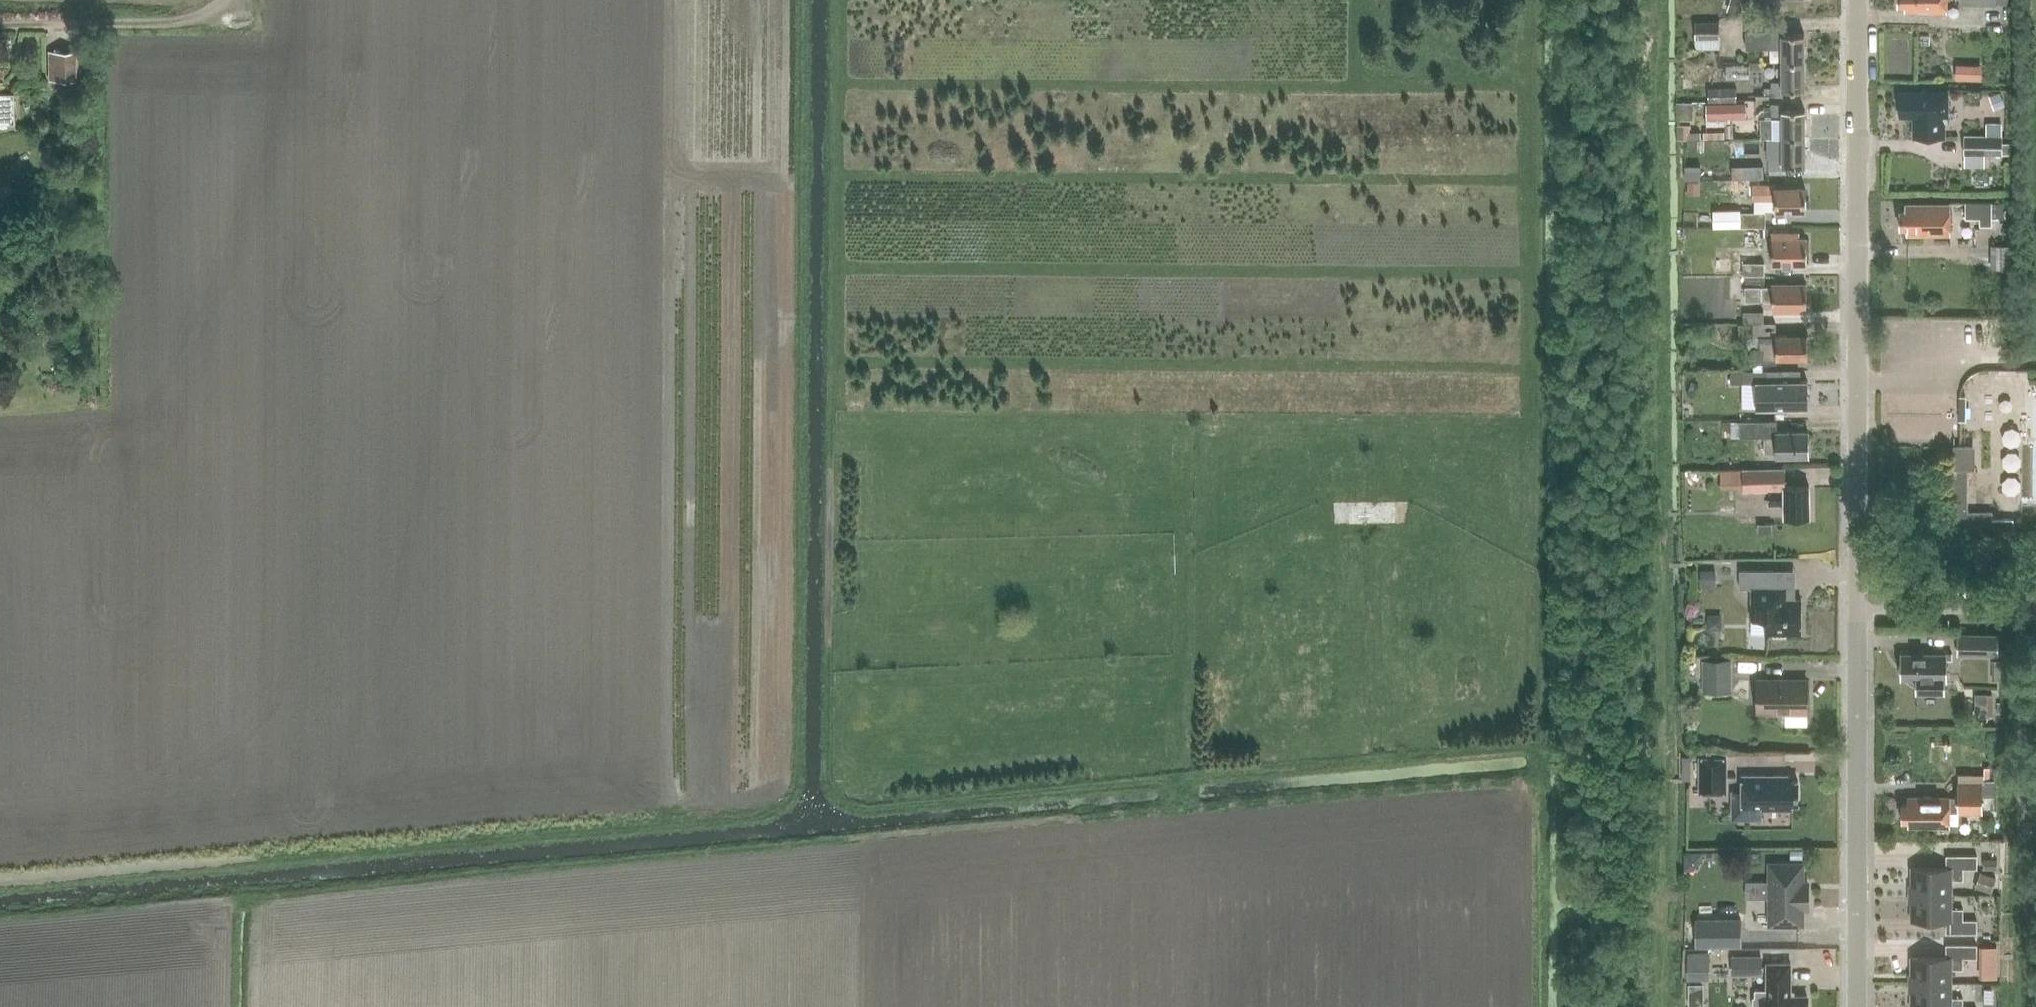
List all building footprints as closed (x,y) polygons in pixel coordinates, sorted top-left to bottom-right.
[(1748,0),(1730,0),(1727,11),(1747,17),(1752,1),(1748,0)] [(1947,13),(1947,0),(1899,0),(1899,7),(1905,7),(1905,11),(1916,11),(1920,13),(1947,13)] [(1721,50),(1721,22),(1698,23),(1698,50),(1721,50)] [(1783,63),(1806,63),(1806,35),(1783,35),(1783,30),(1746,30),(1746,48),(1783,48),(1783,63)] [(49,51),(50,81),(78,80),(78,50),(49,51)] [(1806,63),(1783,63),(1783,83),(1773,83),(1773,97),(1784,97),(1784,91),(1806,91),(1806,63)] [(1956,64),(1955,79),(1981,81),(1982,65),(1956,64)] [(1709,101),(1738,102),(1738,89),(1709,88),(1709,101)] [(2000,92),(1988,97),(1993,110),(2005,106),(2000,92)] [(1948,93),(1900,94),(1901,118),(1915,118),(1915,139),(1945,139),(1945,123),(1948,123),(1948,93)] [(8,124),(8,111),(8,94),(0,94),(0,124),(8,124)] [(1693,103),(1678,103),(1677,121),(1693,121),(1693,103)] [(1707,118),(1746,118),(1746,103),(1706,104),(1707,118)] [(1761,119),(1761,139),(1765,139),(1784,139),(1806,139),(1806,111),(1784,111),(1784,105),(1773,105),(1773,119),(1761,119)] [(1677,125),(1677,139),(1688,139),(1688,135),(1690,135),(1690,132),(1690,125),(1677,125)] [(2005,137),(1967,137),(1967,155),(2013,155),(2013,144),(2005,144),(2005,137)] [(1765,139),(1766,159),(1770,159),(1770,169),(1785,169),(1785,167),(1806,167),(1806,139),(1784,139),(1765,139)] [(1764,175),(1763,162),(1732,164),(1732,177),(1764,175)] [(1,202),(11,200),(14,191),(8,184),(0,185),(0,200),(1,202)] [(1688,184),(1688,196),(1700,196),(1700,184),(1688,184)] [(1807,212),(1807,190),(1777,190),(1777,186),(1753,186),(1753,201),(1776,201),(1776,212),(1807,212)] [(1966,203),(1966,219),(1981,219),(1981,226),(1993,226),(1993,203),(1966,203)] [(1906,211),(1901,211),(1901,230),(1907,230),(1907,235),(1951,235),(1951,205),(1906,205),(1906,211)] [(1713,211),(1712,228),(1740,228),(1765,228),(1765,225),(1765,213),(1740,213),(1740,211),(1734,211),(1713,211)] [(2003,238),(2011,238),(2011,227),(2002,227),(2003,238)] [(1772,266),(1807,266),(1807,239),(1794,239),(1794,234),(1772,234),(1772,266)] [(1753,274),(1754,256),(1726,256),(1726,273),(1753,274)] [(1773,311),(1807,311),(1807,286),(1773,285),(1773,287),(1747,288),(1747,302),(1773,302),(1773,311)] [(1744,312),(1744,324),(1764,324),(1764,312),(1744,312)] [(1807,335),(1777,336),(1777,325),(1753,325),(1753,337),(1747,337),(1747,347),(1751,347),(1751,344),(1760,344),(1760,349),(1754,349),(1754,363),(1778,363),(1778,360),(1808,360),(1807,335)] [(1767,372),(1743,372),(1743,384),(1756,384),(1756,407),(1773,407),(1773,409),(1808,408),(1808,383),(1773,383),(1767,383),(1767,372)] [(1730,423),(1730,437),(1740,437),(1740,423),(1730,423)] [(1777,458),(1809,458),(1809,433),(1777,433),(1777,423),(1740,423),(1740,437),(1765,437),(1765,454),(1777,454),(1777,458)] [(1975,445),(1953,445),(1953,525),(1991,526),(1991,527),(2013,527),(2013,518),(1992,518),(1992,511),(1968,511),(1968,469),(1975,469),(1975,445)] [(1809,487),(1784,487),(1784,470),(1743,470),(1743,491),(1770,491),(1770,506),(1785,506),(1785,518),(1809,518),(1809,487)] [(1398,523),(1398,499),(1332,500),(1332,523),(1398,523)] [(1715,587),(1716,570),(1700,570),(1700,587),(1715,587)] [(1739,571),(1739,590),(1751,590),(1751,634),(1765,634),(1765,635),(1773,635),(1773,639),(1785,639),(1785,635),(1801,635),(1801,601),(1786,600),(1786,589),(1774,589),(1774,571),(1739,571)] [(1707,615),(1707,630),(1721,629),(1721,615),(1707,615)] [(1999,656),(2000,634),(1959,634),(1959,656),(1999,656)] [(1953,660),(1954,655),(1903,654),(1903,679),(1916,679),(1916,693),(1944,693),(1944,682),(1948,682),(1948,660),(1953,660)] [(1731,693),(1731,660),(1701,661),(1702,693),(1731,693)] [(1757,682),(1757,713),(1807,714),(1807,682),(1757,682)] [(1975,692),(1975,704),(1987,704),(1987,692),(1975,692)] [(1698,757),(1699,794),(1726,793),(1726,757),(1698,757)] [(1958,774),(1957,782),(1982,782),(1984,782),(1984,780),(1984,774),(1981,774),(1958,774)] [(1742,777),(1742,810),(1791,810),(1791,805),(1798,805),(1797,782),(1791,782),(1791,777),(1742,777)] [(1982,814),(1982,782),(1957,782),(1957,797),(1952,797),(1909,797),(1909,804),(1904,804),(1904,822),(1909,822),(1909,827),(1952,827),(1952,820),(1952,814),(1982,814)] [(1952,827),(1952,829),(1962,829),(1962,820),(1952,820),(1952,827)] [(1803,850),(1791,850),(1791,860),(1803,860),(1803,850)] [(1747,852),(1748,863),(1758,863),(1757,851),(1747,852)] [(1912,869),(1912,895),(1953,896),(1953,881),(1964,882),(1964,870),(1978,870),(1978,857),(1948,857),(1947,870),(1912,869)] [(1769,865),(1769,926),(1801,926),(1801,910),(1807,910),(1808,889),(1801,889),(1801,865),(1769,865)] [(1996,877),(1980,872),(1975,888),(1991,893),(1996,877)] [(1766,898),(1766,882),(1746,881),(1746,897),(1766,898)] [(1912,895),(1911,922),(1947,922),(1946,934),(1977,935),(1977,922),(1963,922),(1964,911),(1952,910),(1953,896),(1912,895)] [(1696,918),(1696,946),(1741,946),(1741,918),(1696,918)] [(1911,958),(1910,985),(1952,985),(1952,971),(1963,971),(1963,959),(1977,960),(1977,947),(1946,946),(1946,959),(1911,958)] [(1981,947),(1981,978),(1995,979),(1996,947),(1982,947),(1981,947)] [(1686,953),(1687,980),(1710,980),(1710,953),(1686,953)] [(1732,956),(1732,975),(1753,975),(1753,956),(1732,956)] [(1790,964),(1766,964),(1766,990),(1754,990),(1754,997),(1752,997),(1752,1006),(1806,1006),(1806,997),(1790,997),(1790,964)] [(1703,980),(1687,981),(1688,1001),(1704,1001),(1703,980)] [(1910,1006),(1963,1006),(1963,1000),(1952,999),(1952,985),(1910,985),(1910,1006)]
